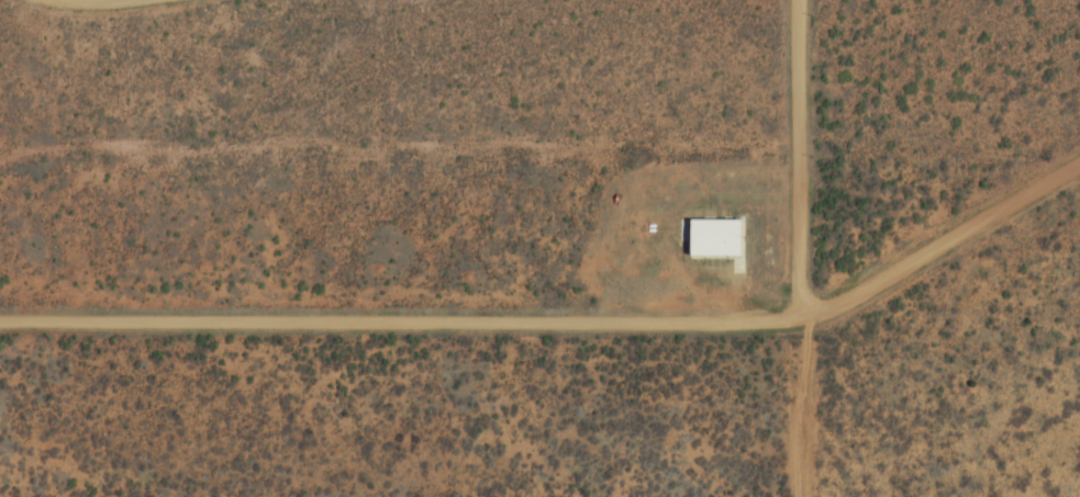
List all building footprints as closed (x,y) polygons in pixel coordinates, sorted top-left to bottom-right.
[(733,220),(682,220),(682,259),(733,259),(733,220)]
